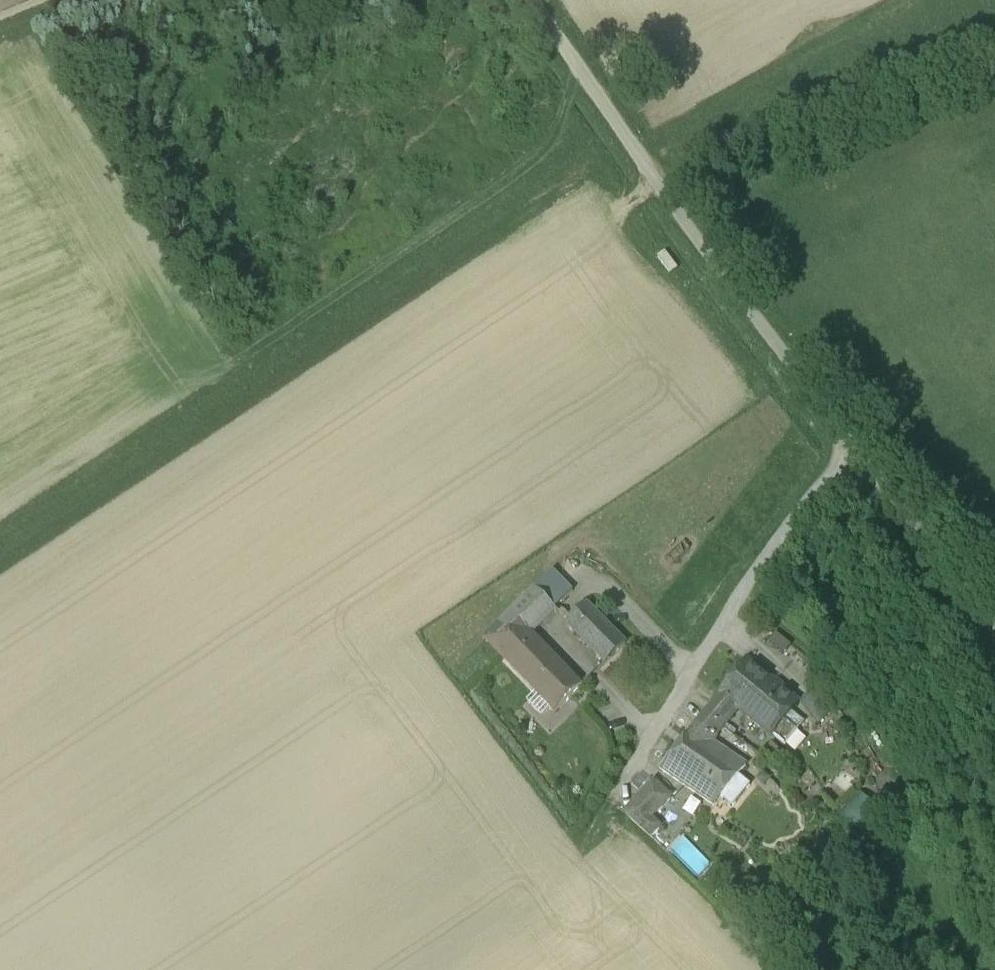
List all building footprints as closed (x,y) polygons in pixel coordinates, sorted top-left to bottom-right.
[(573,592),(553,572),(535,589),(555,610),(573,592)] [(535,589),(483,639),(504,661),(532,635),(556,611),(555,610),(535,589)] [(625,646),(586,605),(567,624),(606,664),(625,646)] [(582,687),(532,635),(504,661),(555,714),(582,687)] [(796,706),(747,665),(722,695),(737,707),(771,736),(784,721),(796,706)] [(702,678),(694,688),(711,702),(719,692),(702,678)] [(815,691),(800,709),(821,726),(836,708),(815,691)] [(737,707),(722,695),(705,715),(720,727),(737,707)] [(720,727),(705,715),(697,725),(714,735),(720,727)] [(784,721),(771,736),(785,748),(798,733),(784,721)] [(714,735),(697,725),(660,771),(712,806),(720,797),(737,777),(744,768),(712,743),(716,737),(714,735)] [(737,777),(720,797),(726,803),(743,782),(737,777)] [(862,796),(843,813),(857,828),(876,810),(862,796)] [(647,811),(638,821),(655,837),(664,827),(647,811)]
